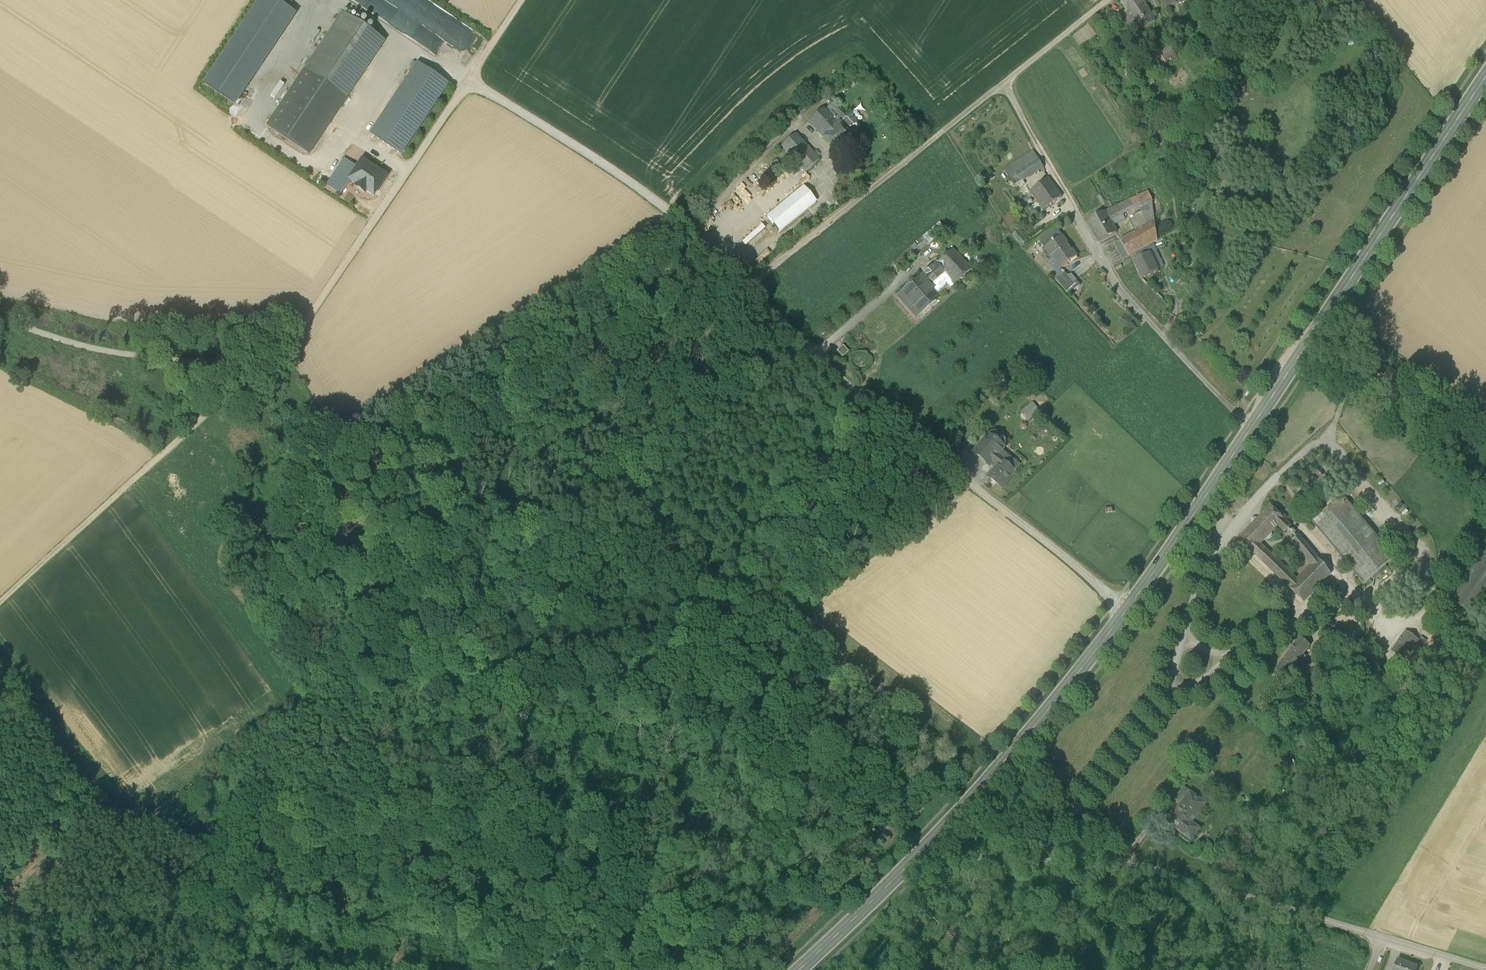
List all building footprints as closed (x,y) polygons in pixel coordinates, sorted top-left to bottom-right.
[(235,106),(296,15),(274,0),(259,0),(202,84),(235,106)] [(1128,38),(1158,21),(1156,18),(1153,19),(1142,0),(1120,0),(1119,0),(1127,12),(1116,18),(1128,38)] [(1166,8),(1187,3),(1186,0),(1164,0),(1166,8)] [(1227,15),(1239,12),(1236,0),(1224,0),(1227,15)] [(266,127),(309,156),(385,42),(342,14),(266,127)] [(1232,19),(1216,24),(1220,36),(1235,31),(1232,19)] [(1160,53),(1165,63),(1176,57),(1170,47),(1160,53)] [(1143,62),(1149,72),(1159,67),(1154,56),(1143,62)] [(416,63),(416,65),(413,69),(369,135),(401,156),(449,85),(416,63)] [(838,125),(845,119),(832,104),(825,111),(838,125)] [(823,139),(838,125),(825,111),(823,109),(809,122),(823,139)] [(846,119),(856,130),(861,125),(851,115),(846,119)] [(838,125),(823,139),(834,151),(857,131),(856,130),(846,119),(846,118),(845,119),(838,125)] [(1192,129),(1183,129),(1183,138),(1192,138),(1192,129)] [(819,161),(795,134),(781,147),(805,173),(819,161)] [(1015,187),(1024,181),(1044,168),(1034,153),(1004,171),(1015,187)] [(354,168),(357,170),(348,183),(356,189),(354,191),(363,197),(365,194),(374,200),(388,179),(389,180),(391,178),(362,159),(361,161),(359,160),(354,168)] [(354,168),(344,161),(327,186),(340,195),(348,183),(357,170),(354,168)] [(769,185),(779,200),(802,186),(795,175),(789,179),(786,174),(769,185)] [(757,178),(745,185),(748,189),(759,182),(757,178)] [(1048,180),(1031,192),(1037,202),(1041,206),(1045,211),(1062,198),(1048,180)] [(1037,202),(1031,192),(1024,181),(1015,187),(1030,208),(1033,211),(1041,206),(1037,202)] [(752,192),(746,197),(748,200),(765,188),(760,182),(750,189),(752,192)] [(767,217),(779,232),(815,203),(803,188),(767,217)] [(1148,192),(1105,213),(1110,221),(1123,215),(1140,207),(1151,201),(1151,200),(1148,192)] [(1103,197),(1098,200),(1102,207),(1107,204),(1103,197)] [(1155,223),(1151,201),(1140,207),(1148,227),(1155,223)] [(1105,213),(1088,222),(1100,243),(1117,234),(1113,227),(1110,221),(1105,213)] [(1123,215),(1110,221),(1113,227),(1125,220),(1123,215)] [(765,218),(742,235),(746,240),(757,232),(760,235),(771,227),(765,218)] [(1155,223),(1148,227),(1115,244),(1124,261),(1135,255),(1153,244),(1157,242),(1155,223)] [(941,224),(911,244),(917,252),(947,232),(941,224)] [(1074,253),(1057,230),(1040,242),(1045,249),(1060,270),(1069,263),(1067,259),(1074,253)] [(1013,236),(1023,247),(1028,243),(1018,232),(1013,236)] [(1150,254),(1156,251),(1153,244),(1135,255),(1138,260),(1150,254)] [(1060,270),(1045,249),(1041,252),(1056,273),(1060,270)] [(952,250),(935,265),(941,271),(949,280),(954,285),(971,271),(952,250)] [(1150,254),(1158,272),(1165,268),(1157,251),(1156,251),(1150,254)] [(1077,257),(1074,253),(1067,259),(1069,263),(1077,257)] [(1139,275),(1142,280),(1159,272),(1158,272),(1150,254),(1138,260),(1134,262),(1140,275),(1139,275)] [(1122,262),(1117,265),(1120,271),(1125,268),(1122,262)] [(941,271),(935,265),(920,278),(928,287),(932,283),(934,278),(936,275),(941,271)] [(1184,272),(1181,283),(1186,285),(1190,274),(1184,272)] [(1073,282),(1065,273),(1056,280),(1070,295),(1080,286),(1076,280),(1073,282)] [(928,287),(920,278),(899,296),(917,317),(938,299),(938,298),(934,293),(928,287)] [(949,280),(934,293),(938,298),(938,299),(954,285),(949,280)] [(1124,320),(1110,316),(1108,324),(1122,327),(1124,320)] [(842,357),(849,352),(843,345),(837,351),(842,357)] [(1408,383),(1376,359),(1361,380),(1393,404),(1408,383)] [(1017,381),(1010,388),(1013,391),(1020,385),(1017,381)] [(1250,390),(1245,387),(1241,394),(1245,397),(1250,390)] [(1034,402),(1024,410),(1031,418),(1040,409),(1034,402)] [(1004,449),(988,436),(974,453),(990,466),(993,462),(1001,452),(1004,449)] [(1004,463),(1008,457),(1001,452),(993,462),(998,466),(1002,461),(1004,463)] [(1004,463),(1016,473),(1020,467),(1008,457),(1004,463)] [(988,478),(1002,489),(1016,473),(1004,463),(1002,461),(998,466),(988,478)] [(1344,498),(1313,523),(1364,585),(1395,559),(1344,498)] [(1270,507),(1247,531),(1261,545),(1278,527),(1285,534),(1292,527),(1270,507)] [(1296,581),(1261,545),(1247,531),(1239,539),(1290,588),(1296,581)] [(1310,567),(1318,559),(1299,536),(1291,544),(1310,567)] [(1450,601),(1475,618),(1485,602),(1485,549),(1450,601)] [(1310,567),(1296,581),(1290,588),(1304,602),(1331,574),(1318,559),(1310,567)] [(1406,631),(1392,652),(1405,662),(1419,641),(1406,631)] [(1310,646),(1301,639),(1287,657),(1298,665),(1300,663),(1301,664),(1306,657),(1303,655),(1310,646)] [(1298,665),(1287,657),(1281,665),(1280,666),(1276,672),(1285,679),(1293,669),(1295,670),(1298,665)] [(1422,676),(1418,673),(1405,690),(1402,688),(1396,696),(1403,701),(1422,676)] [(1327,704),(1332,708),(1340,698),(1330,691),(1326,697),(1330,700),(1327,704)] [(1182,805),(1190,793),(1184,789),(1176,801),(1182,805)] [(1191,841),(1200,830),(1192,824),(1201,811),(1194,805),(1199,799),(1190,793),(1182,805),(1172,818),(1178,823),(1174,829),(1191,841)] [(1199,799),(1194,805),(1201,811),(1203,812),(1209,804),(1206,801),(1207,799),(1206,798),(1204,800),(1200,797),(1199,799)] [(1178,823),(1172,818),(1168,824),(1174,829),(1178,823)] [(1418,967),(1397,960),(1394,969),(1417,969),(1418,967)]
